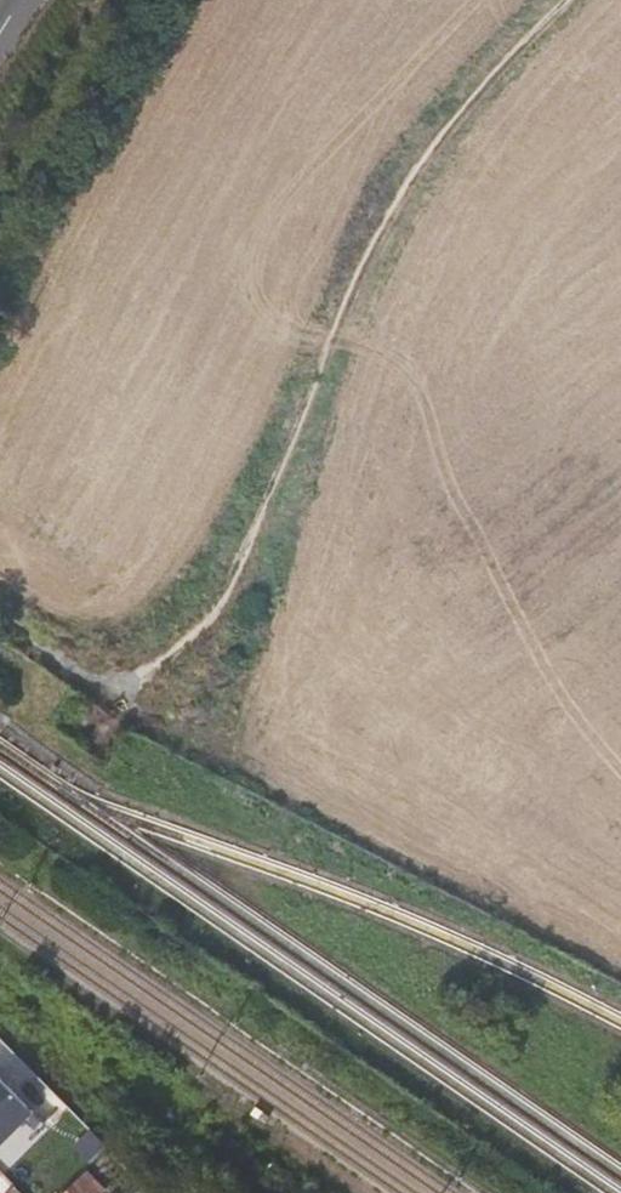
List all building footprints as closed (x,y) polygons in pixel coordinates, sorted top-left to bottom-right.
[(33,1114),(0,1078),(0,1145),(33,1114)] [(18,1185),(8,1192),(25,1192),(18,1185)]
